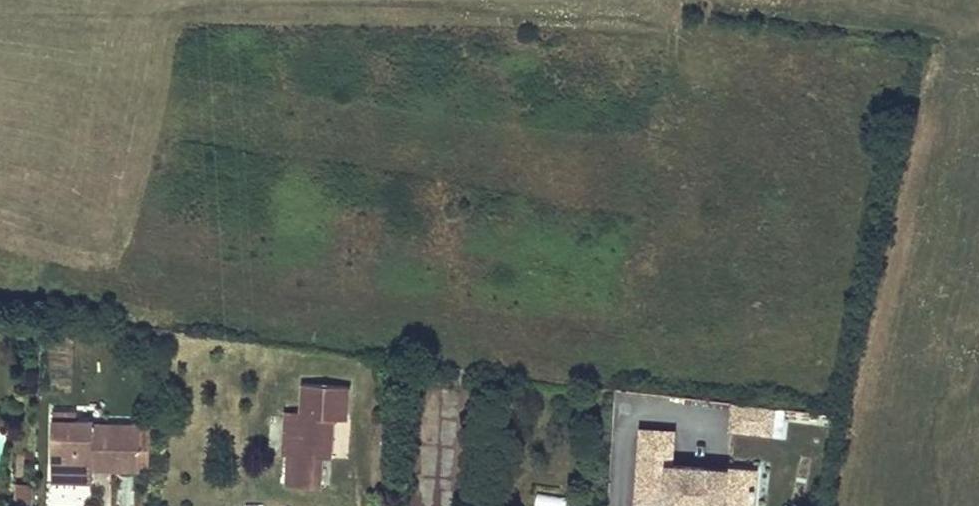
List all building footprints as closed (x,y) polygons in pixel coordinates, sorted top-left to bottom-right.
[(293,457),(292,487),(327,488),(328,458),(337,459),(339,416),(355,417),(356,387),(306,385),(305,413),(297,413),(290,419),(288,456),(293,457)] [(774,435),(776,404),(732,401),(730,432),(774,435)] [(79,413),(58,412),(54,467),(67,477),(95,479),(96,471),(134,473),(137,428),(94,425),(94,419),(79,419),(79,413)] [(753,471),(669,465),(672,431),(642,429),(637,499),(666,502),(666,505),(750,505),(753,471)] [(67,477),(54,467),(52,482),(67,477)] [(35,481),(20,480),(18,505),(33,505),(35,481)] [(541,505),(555,505),(555,498),(541,497),(541,505)]
